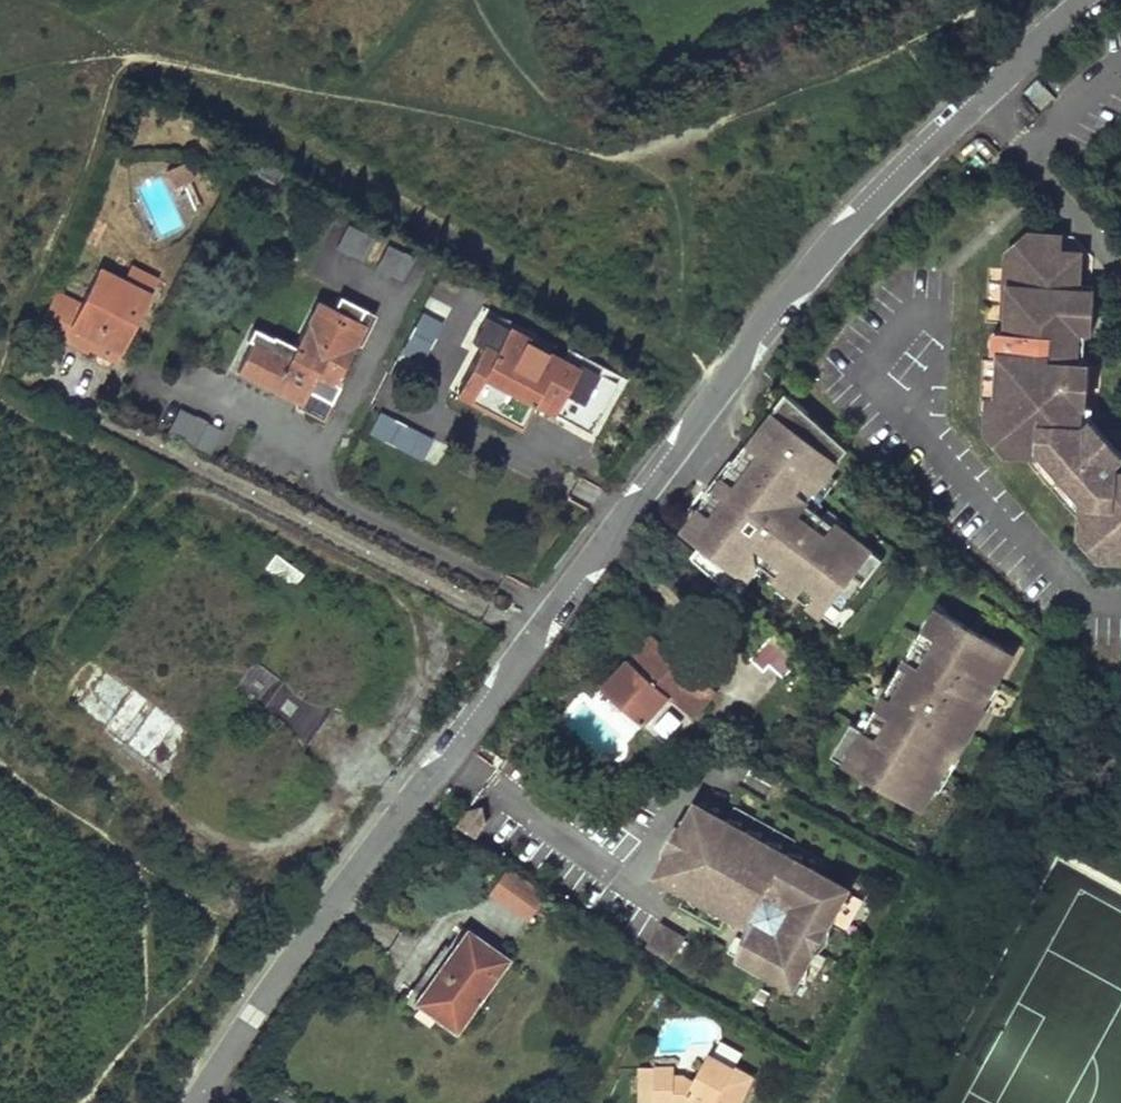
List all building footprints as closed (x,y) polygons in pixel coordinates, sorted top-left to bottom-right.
[(194,180),(187,163),(167,171),(174,188),(194,180)] [(335,205),(324,224),(364,247),(375,228),(335,205)] [(1027,236),(1004,256),(1004,289),(1008,289),(1005,331),(1000,331),(997,332),(994,335),(991,338),(990,343),(990,348),(991,352),(994,356),(999,360),(1003,362),(1000,402),(987,401),(985,435),(1005,457),(1037,459),(1038,449),(1048,451),(1047,464),(1075,496),(1088,497),(1087,507),(1079,507),(1077,539),(1098,562),(1120,564),(1120,475),(1115,474),(1115,464),(1120,459),(1090,424),(1084,431),(1075,428),(1075,410),(1085,411),(1088,370),(1083,361),(1071,359),(1071,365),(1047,364),(1049,335),(1072,336),(1072,341),(1083,342),(1090,335),(1092,293),(1078,292),(1080,256),(1059,254),(1060,239),(1027,236)] [(400,282),(415,256),(395,245),(381,271),(400,282)] [(129,284),(154,296),(162,280),(137,268),(129,284)] [(58,294),(44,330),(92,353),(94,350),(122,364),(154,296),(129,284),(101,271),(84,307),(58,294)] [(254,343),(239,373),(302,405),(316,376),(337,386),(366,328),(320,304),(291,362),(254,343)] [(423,363),(442,320),(418,310),(400,353),(423,363)] [(505,333),(494,353),(505,359),(515,338),(505,333)] [(1072,336),(1049,335),(1047,364),(1071,365),(1071,359),(1072,341),(1072,336)] [(482,346),(469,371),(480,377),(472,394),(524,420),(533,403),(537,395),(558,406),(576,371),(515,338),(505,359),(494,353),(482,346)] [(469,371),(457,393),(520,427),(524,420),(472,394),(480,377),(469,371)] [(537,395),(533,403),(554,414),(558,406),(537,395)] [(786,395),(772,413),(778,418),(791,401),(786,395)] [(170,399),(156,425),(199,446),(212,420),(170,399)] [(703,541),(690,558),(722,587),(727,591),(751,560),(752,558),(759,555),(761,553),(767,557),(759,567),(776,580),(774,582),(818,616),(827,604),(839,613),(879,561),(840,530),(833,525),(831,527),(803,505),(826,476),(846,450),(791,401),(778,418),(772,413),(683,526),(703,541)] [(378,410),(367,432),(422,459),(433,436),(378,410)] [(816,504),(833,482),(826,476),(803,505),(831,527),(833,525),(840,530),(844,526),(816,504)] [(186,536),(66,699),(153,763),(181,724),(199,738),(234,691),(260,710),(281,681),(255,662),(290,614),(186,536)] [(751,560),(759,567),(767,557),(761,553),(759,555),(752,558),(751,560)] [(275,555),(265,570),(293,590),(303,575),(275,555)] [(818,616),(829,625),(839,613),(827,604),(818,616)] [(931,606),(922,622),(926,624),(927,621),(932,624),(938,614),(941,615),(943,612),(931,606)] [(873,785),(917,811),(928,792),(929,790),(927,788),(945,759),(950,763),(950,761),(981,711),(981,710),(976,707),(988,686),(994,676),(995,675),(990,672),(1002,652),(1000,651),(941,615),(938,614),(932,624),(927,621),(926,624),(915,641),(914,643),(919,646),(908,663),(904,660),(901,664),(887,688),(879,702),(869,718),(860,732),(852,727),(847,724),(827,757),(862,778),(865,773),(876,780),(873,785)] [(772,633),(748,660),(761,672),(766,666),(781,680),(800,658),(772,633)] [(650,634),(600,689),(640,725),(666,697),(689,718),(713,692),(650,634)] [(911,639),(898,662),(901,664),(904,660),(908,663),(919,646),(914,643),(915,641),(911,639)] [(994,676),(998,678),(1013,654),(1002,647),(1000,651),(1002,652),(990,672),(995,675),(994,676)] [(879,683),(870,697),(879,702),(887,688),(879,683)] [(981,711),(984,712),(996,691),(988,686),(976,707),(981,710),(981,711)] [(861,713),(852,727),(860,732),(869,718),(861,713)] [(181,724),(153,763),(171,776),(199,738),(181,724)] [(928,792),(934,796),(953,763),(950,761),(950,763),(945,759),(927,788),(929,790),(928,792)] [(865,773),(862,778),(873,785),(876,780),(865,773)] [(468,809),(487,821),(482,806),(468,809)] [(726,822),(695,808),(660,869),(687,890),(728,912),(737,898),(754,908),(746,922),(736,954),(792,985),(846,888),(726,822)] [(487,821),(468,809),(459,823),(478,836),(487,821)] [(525,921),(548,893),(510,863),(487,891),(525,921)] [(737,898),(728,912),(746,922),(754,908),(737,898)] [(668,932),(682,940),(684,936),(661,922),(647,944),(650,947),(656,935),(668,932)] [(464,931),(411,1005),(454,1036),(507,962),(464,931)] [(668,932),(656,935),(650,947),(670,960),(682,940),(668,932)] [(715,1057),(736,1068),(737,1066),(740,1060),(719,1049),(715,1057)] [(657,1102),(745,1102),(757,1078),(737,1066),(736,1068),(715,1057),(706,1073),(703,1071),(696,1082),(685,1076),(677,1076),(677,1067),(657,1067),(657,1068),(657,1102)] [(642,1068),(642,1102),(657,1102),(657,1068),(642,1068)]
